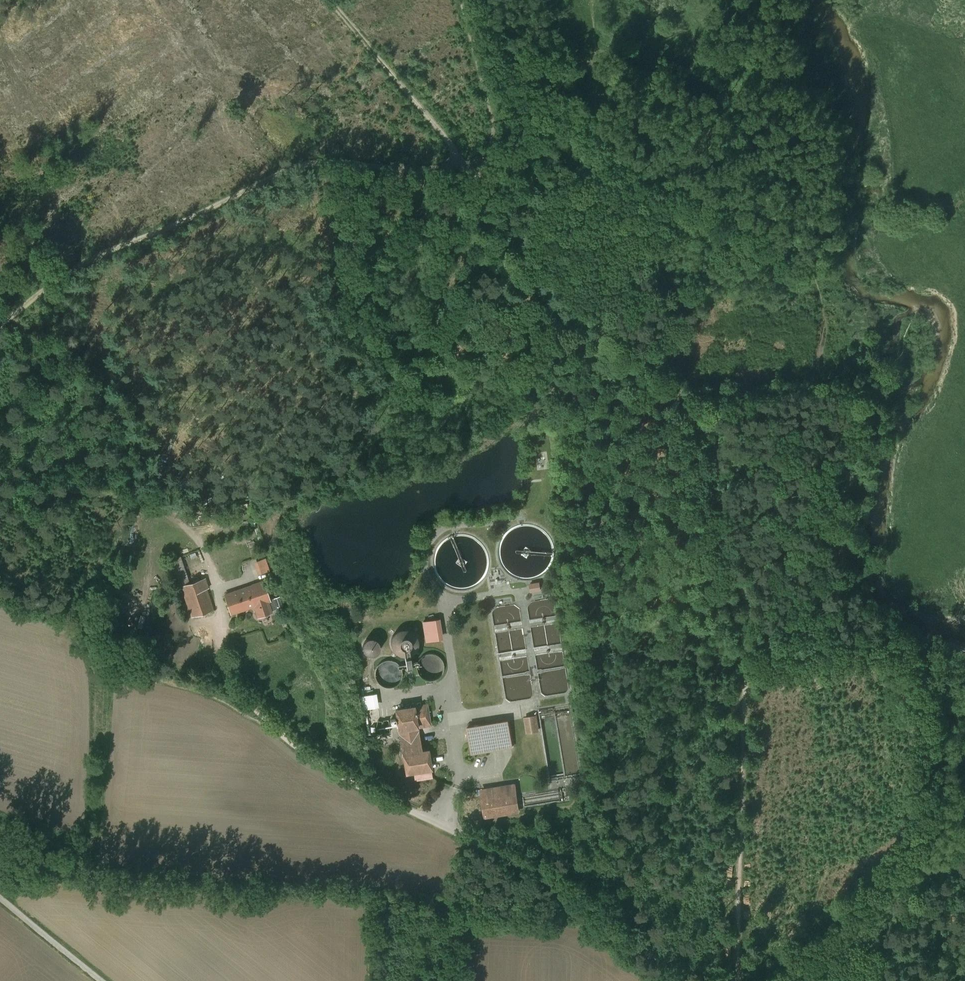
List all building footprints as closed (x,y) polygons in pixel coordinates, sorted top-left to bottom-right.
[(179,587),(182,586),(190,584),(180,556),(170,559),(179,587)] [(267,557),(256,561),(260,575),(272,571),(267,557)] [(190,584),(182,586),(192,617),(213,610),(206,589),(209,588),(205,578),(190,584)] [(534,591),(546,589),(543,580),(532,582),(534,591)] [(255,589),(248,591),(247,588),(225,595),(231,613),(237,611),(255,605),(258,616),(271,612),(267,600),(269,600),(263,581),(253,584),(255,589)] [(436,627),(424,629),(426,641),(438,639),(436,627)] [(399,655),(405,657),(406,667),(411,667),(410,656),(415,653),(418,648),(419,643),(418,637),(415,633),(411,629),(405,628),(400,629),(395,632),(392,637),(391,642),(392,648),(395,652),(399,655)] [(364,647),(374,657),(388,644),(379,634),(364,647)] [(441,656),(436,653),(431,653),(427,654),(422,658),(420,662),(419,667),(420,672),(422,676),(425,679),(430,680),(436,680),(440,678),(445,674),(446,669),(446,665),(445,660),(441,656)] [(395,663),(389,662),(384,663),(380,666),(377,670),(376,674),(376,678),(379,684),(383,687),(389,688),(393,688),(396,686),(400,683),(402,679),(403,675),(402,670),(399,666),(395,663)] [(363,695),(365,709),(382,707),(380,693),(363,695)] [(427,705),(414,707),(417,727),(430,725),(427,705)] [(414,707),(396,710),(399,730),(417,727),(414,707)] [(536,716),(525,717),(528,732),(538,730),(536,716)] [(513,718),(469,725),(473,754),(517,747),(513,718)] [(417,727),(399,730),(406,773),(429,769),(427,757),(422,758),(417,727)] [(515,785),(481,790),(485,816),(519,811),(515,785)] [(566,787),(523,794),(524,806),(568,799),(566,787)]
